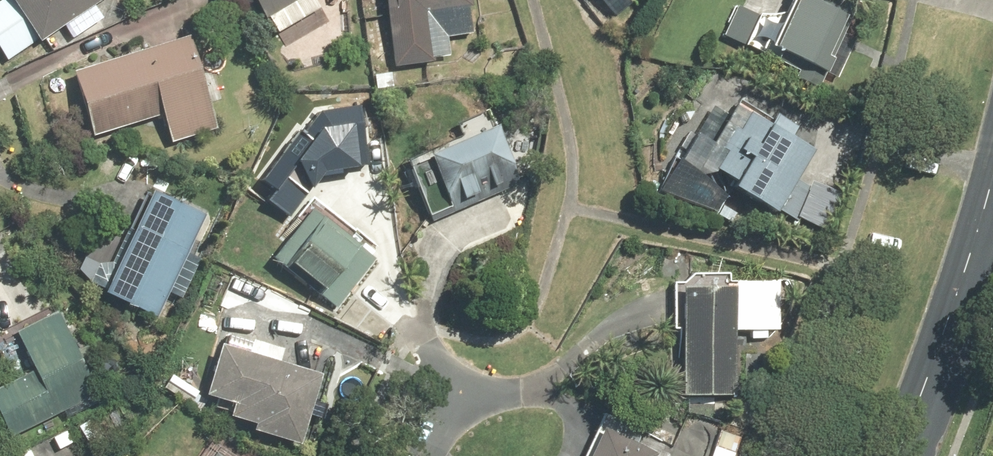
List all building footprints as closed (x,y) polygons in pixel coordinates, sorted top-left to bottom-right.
[(36,44),(99,0),(6,0),(36,44)] [(262,22),(299,0),(249,0),(262,22)] [(391,70),(430,63),(423,14),(470,7),(469,0),(380,0),(391,70)] [(802,0),(787,0),(764,47),(821,74),(829,59),(822,55),(840,18),(820,8),(802,0)] [(186,39),(70,73),(89,138),(158,118),(167,146),(214,132),(186,39)] [(297,122),(251,186),(289,214),(322,168),(366,163),(358,103),(317,108),(303,127),(297,122)] [(791,179),(808,150),(787,138),(794,127),(771,113),(764,125),(742,112),(732,129),(729,128),(716,150),(719,151),(709,169),(728,180),(724,187),(770,214),(773,209),(796,223),(814,192),(791,179)] [(492,130),(422,161),(446,215),(516,185),(492,130)] [(147,193),(101,296),(157,321),(203,218),(147,193)] [(307,211),(268,262),(334,312),(373,261),(307,211)] [(676,287),(678,396),(733,395),(731,286),(676,287)] [(0,386),(0,424),(7,437),(93,392),(53,314),(9,336),(27,372),(0,386)] [(316,374),(215,345),(201,397),(227,404),(224,417),(248,424),(246,430),(296,444),(316,374)] [(583,455),(654,455),(655,453),(596,428),(583,455)]
